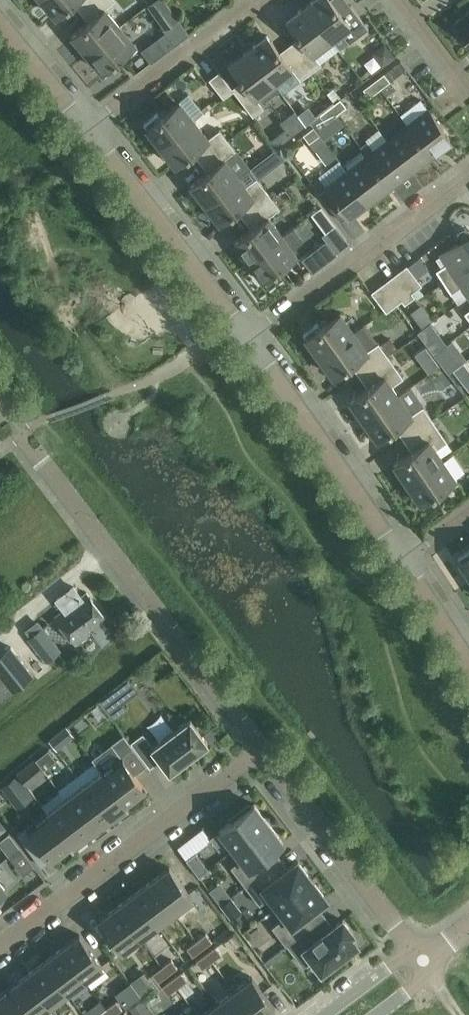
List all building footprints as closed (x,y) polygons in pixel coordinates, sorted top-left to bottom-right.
[(56,15),(75,0),(43,0),(56,15)] [(85,8),(93,18),(73,35),(88,53),(120,26),(105,8),(115,0),(94,0),(85,8)] [(178,17),(166,0),(155,0),(148,5),(164,27),(178,17)] [(332,39),(341,32),(350,43),(369,28),(351,5),(341,13),(331,0),(313,0),(306,5),(332,39)] [(332,39),(306,5),(288,20),(304,41),(294,49),(311,72),(322,64),(313,53),(332,39)] [(456,22),(459,26),(456,30),(465,41),(468,39),(468,40),(468,12),(456,22)] [(48,35),(61,24),(53,15),(40,26),(48,35)] [(120,26),(88,53),(106,75),(138,47),(120,26)] [(156,39),(165,52),(175,45),(166,32),(156,39)] [(267,35),(249,49),(274,83),(293,69),(301,80),(311,72),(294,49),(284,56),(267,35)] [(384,63),(395,54),(385,41),(374,49),(384,63)] [(274,83),(249,49),(230,63),(246,85),(236,92),(254,116),(264,108),(256,97),(274,83)] [(224,98),(234,90),(220,71),(209,79),(224,98)] [(380,89),(391,81),(385,73),(374,81),(380,89)] [(374,81),(364,88),(370,96),(380,89),(374,81)] [(330,106),(336,114),(346,107),(340,99),(330,106)] [(161,146),(195,120),(180,101),(161,116),(158,112),(144,123),(161,146)] [(290,105),(278,117),(282,121),(269,134),(276,140),(301,116),(290,105)] [(326,122),(336,114),(330,106),(320,114),(326,122)] [(429,109),(408,125),(430,154),(450,138),(429,109)] [(209,138),(195,120),(161,146),(176,164),(197,148),(205,158),(228,140),(220,129),(209,138)] [(430,154),(408,125),(388,141),(409,169),(430,154)] [(304,134),(310,142),(320,134),(314,126),(304,134)] [(228,140),(205,158),(213,168),(191,184),(206,203),(239,177),(225,159),(236,150),(228,140)] [(409,169),(388,141),(375,150),(368,141),(361,146),(368,156),(389,185),(409,169)] [(286,158),(278,148),(251,168),(250,169),(257,178),(258,179),(286,158)] [(389,185),(368,156),(348,171),(370,200),(389,185)] [(370,200),(348,171),(320,192),(341,221),(349,215),(370,200)] [(239,177),(206,203),(220,221),(241,205),(249,215),(272,198),(286,187),(282,182),(268,193),(257,178),(246,186),(239,177)] [(272,198),(249,215),(257,225),(235,242),(249,260),(283,235),(269,217),(280,208),(272,198)] [(336,225),(322,206),(311,214),(326,233),(336,225)] [(468,266),(468,229),(466,228),(463,229),(462,229),(461,229),(459,231),(459,232),(458,233),(458,234),(457,235),(457,236),(457,237),(457,238),(458,240),(459,242),(441,253),(447,263),(436,270),(444,282),(468,266)] [(283,235),(249,260),(266,283),(281,272),(278,268),(297,254),(283,235)] [(328,240),(318,248),(328,261),(338,254),(328,240)] [(407,261),(414,273),(424,267),(417,255),(407,261)] [(407,265),(397,272),(412,293),(413,292),(423,285),(407,265)] [(444,282),(452,293),(458,303),(468,296),(468,295),(468,266),(444,282)] [(412,293),(397,272),(387,280),(405,304),(415,296),(413,292),(412,293)] [(387,312),(397,304),(382,284),(372,292),(387,312)] [(405,307),(419,325),(432,316),(418,298),(405,307)] [(320,356),(354,332),(341,312),(321,327),(318,323),(304,333),(320,356)] [(356,360),(364,372),(388,355),(380,344),(379,342),(367,350),(354,332),(320,356),(334,375),(356,360)] [(434,354),(443,347),(435,336),(426,343),(434,354)] [(388,355),(398,348),(391,338),(387,341),(386,340),(380,344),(388,355)] [(451,357),(443,347),(434,354),(442,364),(451,357)] [(388,355),(364,372),(373,384),(351,400),(364,419),(399,395),(392,386),(404,378),(388,355)] [(455,369),(462,379),(468,374),(468,372),(462,363),(455,369)] [(412,414),(399,395),(364,419),(378,438),(400,423),(408,435),(432,419),(423,406),(412,414)] [(432,419),(408,435),(417,448),(395,463),(408,482),(443,459),(436,449),(448,442),(432,419)] [(443,459),(408,482),(424,506),(458,482),(443,459)] [(458,557),(468,574),(468,550),(458,557)] [(105,622),(108,620),(87,593),(82,597),(74,586),(57,599),(64,610),(55,617),(76,644),(93,631),(102,642),(113,634),(105,622)] [(27,637),(46,661),(61,649),(42,625),(27,637)] [(11,646),(0,655),(0,674),(13,691),(33,675),(11,646)] [(0,674),(0,700),(13,691),(0,674)] [(130,677),(100,700),(113,717),(126,706),(123,702),(139,690),(130,677)] [(143,734),(132,742),(150,766),(160,759),(170,771),(208,743),(190,719),(153,747),(143,734)] [(73,737),(65,727),(50,739),(57,749),(73,737)] [(119,759),(102,771),(128,806),(129,805),(128,803),(146,790),(127,765),(140,755),(124,733),(109,745),(119,759)] [(49,751),(36,761),(44,771),(57,761),(49,751)] [(34,759),(17,772),(26,783),(42,769),(34,759)] [(102,771),(84,785),(108,817),(126,805),(127,806),(128,806),(102,771)] [(34,795),(32,793),(18,774),(4,784),(20,805),(34,795)] [(84,785),(66,799),(90,831),(108,817),(84,785)] [(66,799),(47,813),(73,847),(74,846),(73,844),(90,831),(66,799)] [(225,840),(233,851),(235,849),(269,822),(254,803),(251,805),(249,803),(240,810),(242,812),(210,837),(217,846),(225,840)] [(47,813),(28,827),(53,859),(71,846),(72,847),(73,847),(47,813)] [(269,822),(235,849),(241,858),(231,866),(245,885),(269,868),(262,858),(283,842),(269,822)] [(0,841),(10,854),(20,847),(9,833),(0,841)] [(20,847),(10,854),(25,873),(34,865),(20,847)] [(208,868),(196,852),(186,859),(199,875),(208,868)] [(268,898),(276,907),(312,880),(298,860),(276,877),(269,868),(245,885),(260,904),(268,898)] [(151,880),(174,911),(193,897),(169,867),(151,880)] [(134,893),(157,924),(174,911),(151,880),(134,893)] [(286,945),(288,943),(313,925),(305,915),(327,899),(312,880),(276,907),(283,917),(272,926),(286,945)] [(134,893),(117,906),(140,937),(157,924),(134,893)] [(241,910),(231,897),(220,905),(231,918),(241,910)] [(99,920),(122,950),(140,937),(117,906),(99,920)] [(313,925),(288,943),(304,964),(312,958),(322,971),(328,966),(330,969),(340,961),(338,958),(357,944),(349,934),(352,932),(343,919),(323,934),(322,933),(320,934),(313,925)] [(196,940),(202,947),(212,940),(206,933),(196,940)] [(61,948),(85,978),(103,965),(79,934),(61,948)] [(196,940),(187,947),(192,955),(202,947),(196,940)] [(216,946),(206,953),(212,960),(221,953),(216,946)] [(61,948),(44,961),(67,991),(85,978),(61,948)] [(206,953),(197,960),(203,967),(212,960),(206,953)] [(171,959),(162,966),(167,974),(177,967),(171,959)] [(44,961),(27,974),(50,1004),(67,991),(44,961)] [(162,966),(152,973),(158,981),(167,974),(162,966)] [(181,972),(171,979),(177,987),(186,980),(181,972)] [(31,1014),(36,1014),(50,1004),(27,974),(10,987),(31,1014)] [(235,990),(254,1014),(265,1014),(275,1008),(252,977),(235,990)] [(171,979),(162,986),(168,994),(177,987),(171,979)] [(3,1014),(31,1014),(10,987),(0,994),(0,1011),(3,1014)] [(218,1003),(227,1014),(254,1014),(235,990),(218,1003)] [(134,991),(125,998),(130,1005),(139,998),(134,991)] [(107,1007),(112,1014),(121,1008),(116,1000),(107,1007)] [(218,1003),(201,1014),(227,1014),(218,1003)]
